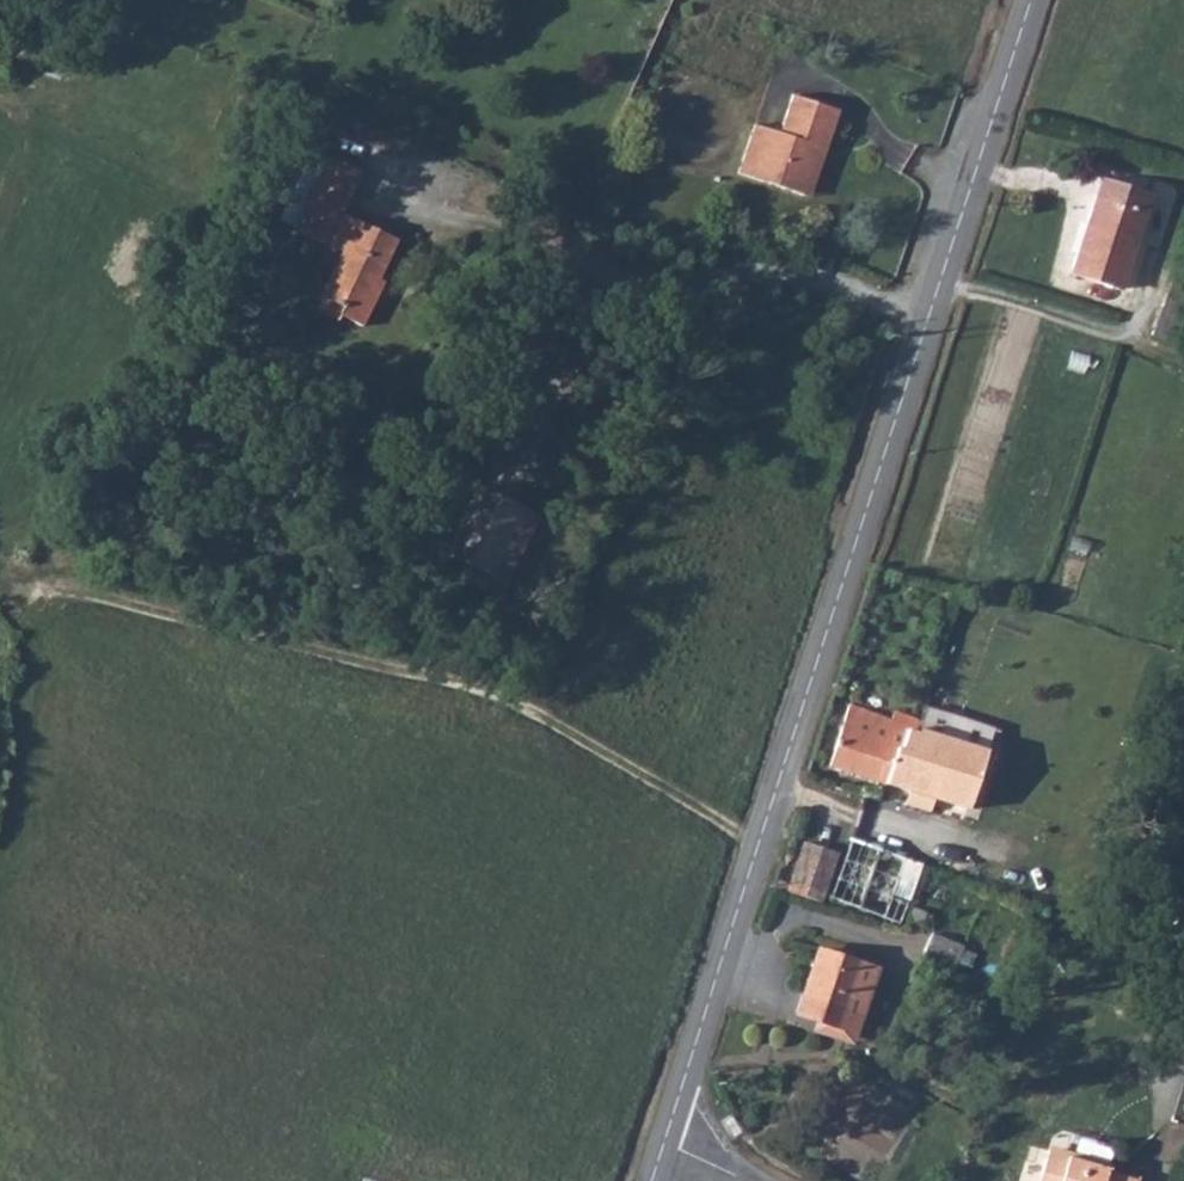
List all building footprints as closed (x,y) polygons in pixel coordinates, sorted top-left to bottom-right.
[(778,133),(753,124),(738,170),(805,192),(820,147),(825,149),(837,112),(790,96),(778,133)] [(272,232),(306,247),(286,292),(308,304),(303,314),(309,316),(344,228),(307,212),(327,164),(302,155),(272,232)] [(1147,192),(1097,176),(1067,272),(1117,288),(1147,192)] [(309,316),(329,326),(344,293),(339,287),(359,235),(344,228),(309,316)] [(447,566),(480,497),(443,481),(413,550),(447,566)] [(461,572),(493,503),(480,497),(447,566),(461,572)] [(829,770),(881,787),(894,748),(902,750),(909,730),(912,731),(916,721),(893,714),(890,725),(849,711),(829,770)] [(881,787),(972,817),(997,740),(918,714),(916,721),(912,731),(909,730),(902,750),(894,748),(881,787)] [(904,859),(849,840),(828,899),(883,918),(904,859)] [(803,843),(787,891),(820,902),(837,854),(803,843)] [(878,966),(815,945),(788,1024),(851,1045),(878,966)] [(1049,1148),(1039,1180),(1140,1180),(1109,1172),(1106,1165),(1049,1148)]
